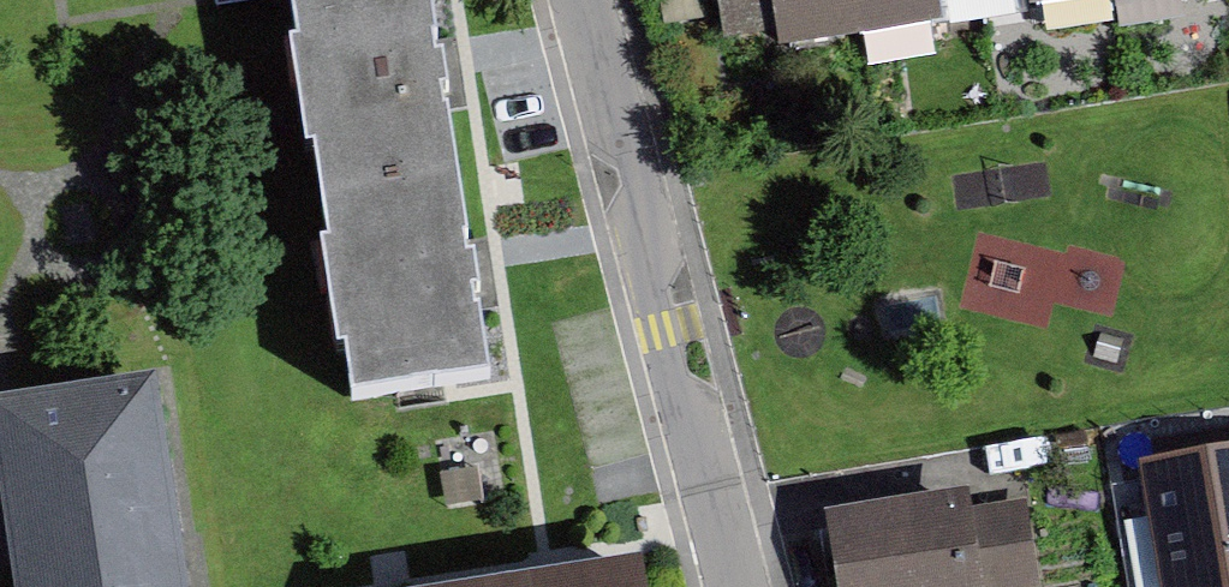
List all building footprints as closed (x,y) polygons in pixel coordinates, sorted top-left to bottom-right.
[(289,0),(218,0),(220,16),(290,5),(289,0)] [(303,215),(451,194),(421,0),(368,0),(273,14),(303,215)] [(851,61),(839,0),(710,0),(719,50),(767,41),(773,76),(851,61)] [(851,61),(942,44),(934,5),(933,0),(839,0),(851,61)] [(1108,7),(1107,0),(1014,0),(1018,22),(1108,7)] [(451,194),(303,215),(335,422),(482,399),(451,194)] [(123,425),(0,446),(0,481),(18,586),(151,586),(123,425)] [(1134,484),(1149,586),(1228,586),(1228,470),(1134,484)] [(818,531),(827,586),(1034,586),(1022,518),(963,528),(959,507),(818,531)] [(568,586),(626,586),(625,578),(568,586)]
